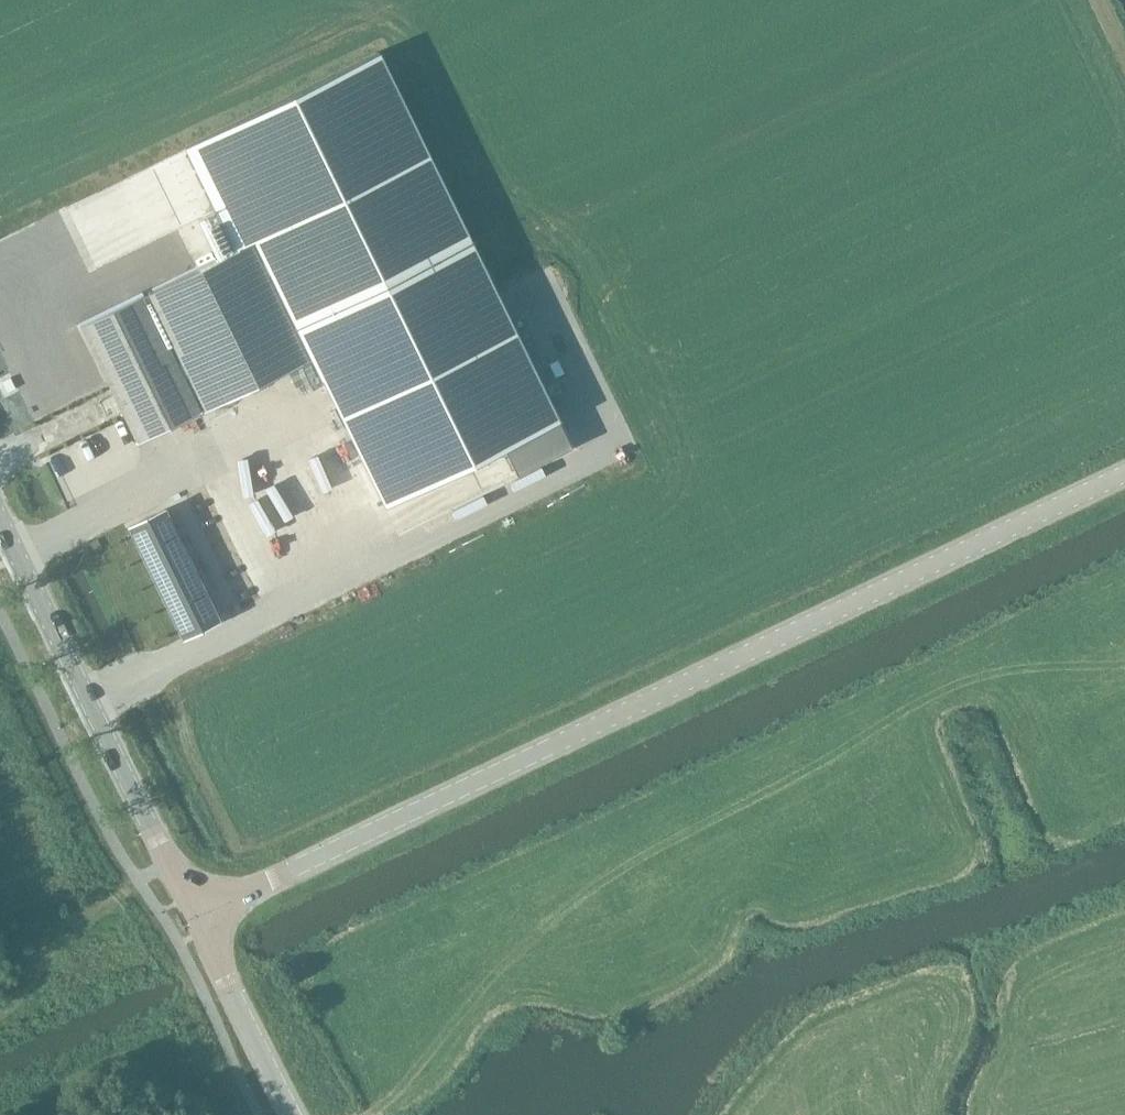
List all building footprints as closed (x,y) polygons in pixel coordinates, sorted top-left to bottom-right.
[(378,52),(183,147),(215,215),(198,223),(216,259),(251,242),(253,241),(382,508),(504,449),(516,473),(569,447),(378,52)] [(216,259),(143,295),(79,326),(137,443),(309,359),(251,242),(216,259)] [(163,508),(127,525),(183,637),(218,619),(163,508)]
